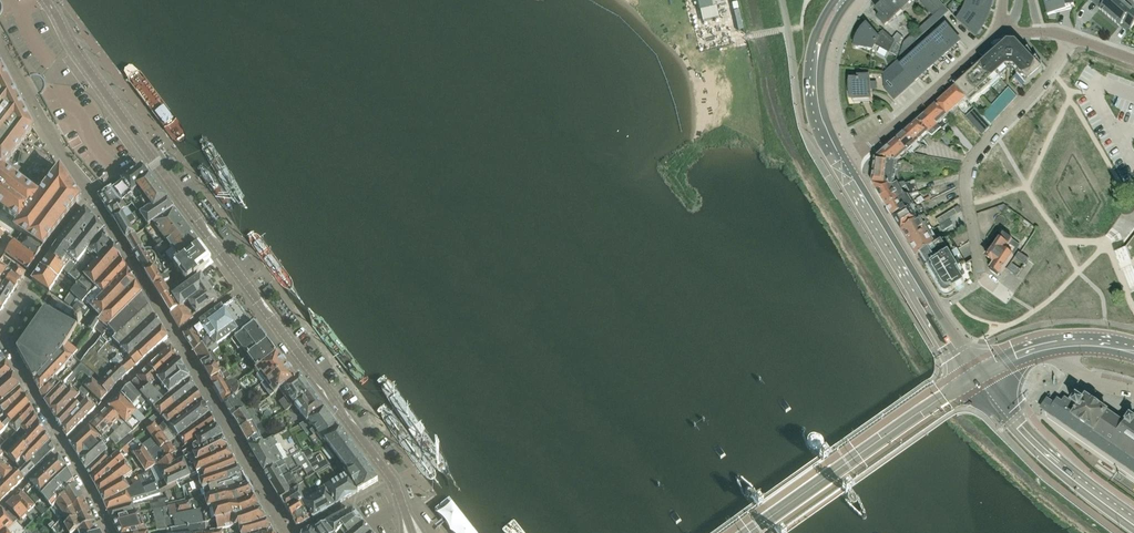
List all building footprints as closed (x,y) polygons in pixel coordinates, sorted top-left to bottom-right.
[(699,10),(713,8),(712,0),(697,0),(699,10)] [(890,0),(886,0),(876,11),(880,15),(877,18),(884,26),(887,22),(888,23),(900,11),(890,0)] [(900,11),(911,0),(890,0),(900,11)] [(919,2),(932,16),(938,11),(928,0),(921,0),(919,2)] [(943,6),(938,0),(928,0),(938,11),(943,6)] [(957,21),(969,30),(969,31),(975,36),(977,33),(980,29),(990,6),(991,0),(963,0),(958,19),(957,21)] [(1043,0),(1047,16),(1054,14),(1053,10),(1069,6),(1073,5),(1072,0),(1045,0),(1043,0)] [(1124,0),(1098,0),(1102,4),(1098,9),(1109,18),(1124,0)] [(1131,0),(1124,0),(1109,18),(1119,26),(1123,22),(1130,28),(1133,24),(1133,10),(1133,9),(1133,8),(1133,3),(1131,0)] [(938,11),(937,12),(940,16),(947,10),(943,6),(938,11)] [(932,16),(936,20),(939,17),(940,16),(937,12),(932,16)] [(932,16),(927,20),(931,24),(936,20),(932,16)] [(931,24),(927,20),(923,24),(926,28),(931,24)] [(918,29),(921,33),(926,28),(923,24),(918,29)] [(877,36),(875,34),(872,31),(872,32),(866,25),(863,28),(860,32),(858,35),(856,39),(855,43),(854,47),(863,48),(863,49),(866,49),(866,48),(872,49),(874,45),(888,53),(895,42),(882,31),(877,36)] [(945,26),(938,33),(955,52),(958,50),(954,46),(959,41),(945,25),(944,26),(945,26)] [(921,33),(918,29),(916,31),(913,33),(917,37),(921,33)] [(897,33),(891,39),(897,44),(903,39),(897,33)] [(908,37),(912,41),(917,37),(913,33),(908,37)] [(938,33),(930,40),(944,55),(949,51),(952,55),(955,52),(938,33)] [(908,37),(904,41),(907,45),(912,41),(908,37)] [(930,40),(923,46),(940,65),(943,63),(940,59),(944,55),(930,40)] [(903,42),(899,55),(904,55),(906,49),(907,46),(907,45),(904,41),(903,42)] [(1035,58),(1034,59),(1027,48),(1027,49),(1024,50),(1018,44),(1004,43),(999,47),(1016,65),(1014,67),(1019,72),(1015,76),(1024,86),(1042,70),(1042,69),(1036,57),(1035,58)] [(923,46),(915,53),(929,68),(934,64),(937,68),(940,65),(923,46)] [(999,47),(993,52),(1006,67),(1014,67),(1016,65),(999,47)] [(982,59),(983,61),(996,76),(997,75),(1006,67),(993,52),(981,58),(981,59),(982,59)] [(915,53),(908,59),(925,79),(928,76),(924,72),(929,68),(915,53)] [(897,62),(897,63),(913,81),(914,82),(919,77),(922,81),(925,79),(908,59),(901,66),(897,62)] [(983,61),(972,67),(973,67),(973,69),(974,70),(990,88),(1000,79),(997,75),(996,76),(983,61)] [(897,63),(890,68),(907,87),(913,81),(897,63)] [(890,68),(883,75),(891,83),(900,93),(907,87),(890,68)] [(3,233),(15,241),(14,242),(16,244),(22,234),(43,248),(80,199),(60,169),(39,196),(3,169),(26,138),(33,129),(2,69),(0,71),(0,208),(14,218),(13,219),(18,223),(16,226),(16,225),(15,227),(5,220),(6,219),(0,215),(0,231),(3,233)] [(974,70),(973,69),(962,75),(962,76),(963,76),(964,77),(965,78),(981,96),(990,88),(974,70)] [(858,80),(850,80),(851,100),(870,99),(869,89),(875,88),(875,83),(869,83),(869,77),(858,77),(858,80)] [(954,84),(955,87),(966,99),(971,105),(981,96),(965,78),(964,77),(953,84),(954,84)] [(891,83),(884,89),(893,99),(900,93),(891,83)] [(966,99),(955,87),(946,95),(957,107),(966,99)] [(1010,105),(1017,97),(1008,87),(1001,95),(1010,105)] [(1050,93),(1060,100),(1063,95),(1053,89),(1050,93)] [(957,107),(946,95),(935,104),(946,117),(957,107)] [(1010,105),(1001,95),(981,116),(990,126),(991,125),(1010,105)] [(946,117),(935,104),(926,113),(937,125),(946,117)] [(990,126),(981,116),(975,109),(965,118),(973,127),(981,135),(990,126)] [(937,125),(926,113),(916,121),(928,134),(930,136),(940,128),(937,125)] [(916,121),(906,131),(917,143),(928,134),(916,121)] [(906,131),(895,141),(906,153),(917,143),(906,131)] [(108,132),(98,135),(100,141),(110,138),(108,132)] [(906,153),(895,141),(875,159),(896,163),(906,153)] [(875,159),(871,184),(894,187),(896,163),(875,159)] [(141,166),(121,180),(111,187),(120,201),(118,202),(124,212),(121,214),(124,219),(131,215),(121,202),(130,196),(131,195),(139,190),(137,188),(150,178),(149,177),(141,166)] [(165,198),(150,178),(137,188),(139,190),(131,195),(130,196),(121,202),(131,215),(131,216),(139,212),(141,215),(152,207),(153,208),(163,201),(162,200),(165,198)] [(915,183),(894,187),(871,184),(882,202),(885,207),(897,201),(908,197),(918,193),(915,183)] [(111,187),(99,194),(98,195),(106,209),(118,202),(120,201),(111,187)] [(915,207),(908,197),(897,201),(885,207),(892,219),(904,212),(915,207)] [(131,215),(124,219),(129,227),(136,222),(137,224),(142,220),(148,227),(153,224),(175,211),(166,200),(167,200),(165,198),(162,200),(163,201),(153,208),(152,207),(141,215),(139,212),(131,216),(131,215)] [(118,202),(106,209),(113,219),(121,214),(124,212),(118,202)] [(915,209),(915,207),(904,212),(892,219),(900,232),(922,219),(921,218),(924,217),(925,214),(921,208),(917,207),(915,209)] [(95,220),(85,209),(60,240),(71,250),(95,220)] [(935,220),(938,225),(956,214),(954,210),(935,220)] [(153,224),(148,227),(145,229),(156,244),(160,242),(163,245),(166,242),(167,244),(188,228),(175,211),(153,224)] [(121,214),(113,219),(125,238),(133,233),(130,229),(129,227),(124,219),(121,214)] [(922,219),(900,232),(908,245),(931,231),(923,219),(922,219)] [(95,220),(71,250),(65,258),(75,266),(103,230),(104,230),(95,220)] [(949,220),(939,226),(942,231),(952,225),(949,220)] [(230,234),(225,226),(217,232),(223,239),(230,234)] [(160,242),(156,244),(158,247),(154,250),(153,249),(151,249),(149,249),(148,249),(146,249),(145,250),(144,250),(146,255),(149,253),(152,253),(155,255),(157,258),(157,261),(156,264),(158,267),(155,269),(159,276),(201,245),(188,228),(167,244),(166,242),(163,245),(160,242)] [(103,230),(75,266),(73,268),(67,275),(78,284),(78,283),(112,244),(103,230)] [(939,243),(931,231),(908,245),(916,257),(919,255),(939,243)] [(36,257),(43,248),(22,234),(16,244),(36,257)] [(1003,234),(986,258),(995,264),(991,269),(990,272),(997,277),(999,275),(1013,256),(1010,254),(1014,248),(1009,244),(1012,240),(1003,234)] [(1022,247),(1028,238),(1023,234),(1016,243),(1022,247)] [(136,238),(134,235),(126,240),(128,243),(136,238)] [(949,237),(939,243),(919,255),(922,260),(922,261),(924,266),(926,266),(927,268),(949,254),(951,253),(957,250),(949,237)] [(142,248),(136,238),(128,243),(133,253),(142,248)] [(71,250),(60,240),(49,255),(49,256),(65,268),(63,271),(67,275),(73,268),(75,266),(65,258),(71,250)] [(16,244),(14,242),(6,255),(28,270),(36,257),(16,244)] [(112,244),(78,283),(90,295),(121,261),(112,244)] [(201,245),(159,276),(162,281),(166,279),(168,279),(170,280),(170,282),(169,284),(165,286),(170,294),(214,263),(201,245)] [(142,248),(133,253),(146,274),(155,269),(158,267),(156,264),(157,261),(157,258),(155,255),(152,253),(149,253),(146,255),(144,250),(142,248)] [(951,253),(949,254),(927,268),(931,275),(931,276),(934,281),(935,281),(936,283),(958,269),(966,265),(957,250),(951,253)] [(1018,252),(1006,270),(1016,277),(1028,259),(1018,252)] [(65,268),(49,256),(41,268),(41,267),(41,268),(58,279),(63,271),(65,268)] [(3,276),(11,267),(12,265),(8,262),(6,264),(0,259),(0,280),(3,276)] [(78,284),(70,294),(64,302),(70,306),(74,301),(75,301),(73,305),(74,306),(73,308),(84,316),(91,309),(92,308),(93,307),(128,273),(121,261),(90,295),(78,283),(78,284)] [(958,269),(936,283),(941,291),(943,293),(945,294),(947,294),(949,293),(953,291),(955,290),(955,291),(959,291),(964,288),(965,285),(964,284),(968,281),(968,280),(972,278),(970,262),(966,265),(958,269)] [(26,274),(12,265),(11,267),(15,270),(12,273),(22,280),(26,274)] [(15,270),(11,267),(3,276),(8,281),(7,283),(15,289),(22,280),(12,273),(15,270)] [(41,268),(32,280),(49,292),(55,282),(58,279),(41,268)] [(155,269),(146,274),(155,289),(170,280),(168,279),(166,279),(162,281),(159,276),(155,269)] [(92,308),(91,309),(100,319),(98,321),(95,319),(88,329),(93,332),(95,330),(100,323),(135,285),(128,273),(93,307),(92,308)] [(170,294),(168,295),(177,310),(178,311),(186,306),(193,317),(217,301),(200,277),(172,297),(170,294)] [(170,280),(155,289),(161,299),(168,295),(170,294),(165,286),(169,284),(170,282),(170,280)] [(5,286),(0,292),(0,311),(1,311),(15,289),(7,283),(5,286)] [(100,323),(95,330),(100,333),(97,338),(101,340),(142,296),(135,285),(100,323)] [(983,292),(973,297),(982,313),(992,308),(983,292)] [(177,310),(168,295),(161,299),(170,314),(177,310)] [(80,363),(85,366),(88,369),(91,372),(94,374),(97,376),(102,381),(101,382),(102,382),(103,382),(112,390),(116,386),(108,378),(118,368),(112,362),(120,354),(119,353),(156,319),(142,296),(101,340),(84,358),(80,363)] [(250,322),(234,299),(201,322),(192,329),(194,333),(194,334),(201,347),(207,357),(209,356),(212,353),(231,341),(250,327),(254,324),(250,327),(248,323),(250,322)] [(178,311),(177,310),(170,314),(179,329),(194,318),(193,317),(186,306),(178,311)] [(55,314),(46,309),(45,309),(44,309),(17,348),(17,349),(17,350),(25,364),(60,317),(55,314)] [(60,317),(25,364),(33,378),(33,379),(34,381),(34,380),(35,381),(61,349),(73,333),(78,327),(83,319),(73,312),(67,321),(60,317)] [(161,329),(156,319),(119,353),(120,354),(112,362),(118,368),(120,367),(124,363),(128,359),(161,329)] [(250,327),(231,341),(236,346),(241,347),(246,354),(241,357),(243,359),(248,356),(256,350),(265,362),(276,353),(260,331),(260,329),(259,327),(257,325),(255,325),(254,324),(250,327)] [(167,339),(161,329),(128,359),(124,363),(120,367),(127,375),(136,367),(167,339)] [(192,329),(184,335),(194,352),(201,347),(194,334),(194,333),(192,329)] [(81,349),(86,345),(80,338),(75,342),(81,349)] [(207,357),(201,347),(194,352),(201,364),(209,360),(207,357)] [(133,383),(130,386),(139,397),(179,362),(171,348),(148,368),(156,378),(141,393),(133,383)] [(35,381),(34,382),(40,393),(65,366),(72,357),(61,349),(35,381)] [(257,368),(265,362),(256,350),(248,356),(257,368)] [(209,360),(201,364),(205,371),(213,366),(214,365),(216,368),(220,365),(212,353),(209,356),(207,357),(209,360)] [(276,353),(265,362),(257,368),(255,369),(258,373),(257,374),(263,383),(265,382),(286,366),(285,365),(286,362),(283,359),(280,359),(276,353)] [(65,366),(40,393),(45,402),(69,375),(71,372),(74,370),(77,366),(80,363),(77,360),(72,357),(65,366)] [(12,374),(5,361),(0,366),(0,384),(12,374)] [(180,362),(179,362),(139,397),(153,412),(154,412),(166,401),(159,395),(165,390),(163,388),(184,369),(180,362)] [(220,375),(216,368),(214,365),(213,366),(205,371),(211,380),(220,375)] [(286,366),(265,382),(275,394),(282,389),(295,379),(299,376),(295,378),(291,373),(292,370),(289,367),(286,367),(286,366)] [(120,367),(118,368),(108,378),(116,386),(127,375),(120,367)] [(156,378),(148,368),(133,383),(141,393),(156,378)] [(185,372),(184,369),(163,388),(165,390),(159,395),(166,401),(190,380),(185,372)] [(4,400),(19,387),(12,374),(0,384),(0,404),(4,400)] [(69,375),(45,402),(50,410),(70,389),(64,383),(68,379),(71,381),(72,380),(73,381),(74,380),(69,375)] [(220,375),(211,380),(224,403),(235,398),(236,397),(237,395),(238,393),(238,392),(238,391),(238,388),(236,386),(234,385),(230,384),(229,385),(227,386),(220,375)] [(295,379),(282,389),(287,396),(285,398),(279,402),(285,412),(294,405),(311,392),(299,376),(295,379)] [(98,386),(92,380),(85,387),(100,402),(107,395),(98,386)] [(166,401),(154,412),(157,414),(144,424),(148,429),(154,424),(160,419),(196,391),(190,380),(166,401)] [(102,382),(101,382),(98,386),(107,395),(112,390),(103,382),(102,382)] [(130,386),(121,394),(145,419),(153,412),(139,397),(130,386)] [(24,396),(19,387),(4,400),(12,407),(24,396)] [(70,389),(50,410),(57,421),(76,400),(81,395),(72,387),(70,389)] [(154,424),(148,429),(146,431),(151,437),(153,440),(203,402),(196,391),(160,419),(165,424),(158,429),(154,424)] [(324,409),(311,392),(294,405),(300,414),(298,415),(305,423),(308,421),(324,409)] [(121,394),(108,408),(120,420),(124,423),(119,428),(115,432),(108,439),(115,446),(129,433),(145,419),(121,394)] [(24,396),(12,407),(8,410),(16,418),(29,405),(24,396)] [(237,402),(235,398),(224,403),(233,417),(246,408),(246,407),(242,410),(237,402)] [(250,410),(242,398),(237,402),(242,410),(246,407),(246,408),(248,411),(250,410)] [(1039,409),(1040,410),(1058,422),(1133,476),(1133,451),(1121,442),(1133,422),(1133,419),(1132,418),(1130,416),(1126,422),(1124,425),(1086,398),(1082,402),(1076,398),(1072,404),(1064,399),(1061,403),(1057,400),(1054,404),(1046,398),(1039,409)] [(1,418),(2,419),(4,418),(2,416),(8,410),(12,407),(4,400),(0,404),(0,411),(0,419),(1,418)] [(76,400),(57,421),(61,429),(82,406),(82,405),(76,400)] [(82,406),(61,429),(67,438),(90,414),(96,408),(87,400),(82,405),(82,406)] [(203,402),(153,440),(157,445),(160,449),(210,415),(203,402)] [(29,405),(16,418),(3,431),(14,442),(13,443),(16,446),(22,440),(27,435),(39,422),(34,414),(29,405)] [(108,408),(98,418),(111,429),(115,432),(119,428),(124,423),(120,420),(108,408)] [(248,411),(246,408),(233,417),(241,429),(254,422),(252,420),(249,421),(244,413),(248,411)] [(250,410),(248,411),(244,413),(249,421),(252,420),(254,422),(254,423),(251,425),(253,428),(262,423),(261,422),(253,409),(250,410)] [(308,421),(305,423),(299,425),(317,448),(326,442),(340,431),(330,417),(324,409),(308,421)] [(8,410),(2,416),(4,418),(2,419),(1,418),(0,419),(0,434),(3,431),(16,418),(8,410)] [(137,439),(135,441),(128,447),(131,451),(133,453),(133,454),(138,462),(141,467),(144,472),(152,467),(157,465),(160,472),(175,465),(170,456),(180,450),(190,444),(217,428),(210,415),(160,449),(157,445),(147,453),(141,444),(137,439)] [(879,415),(875,418),(904,453),(908,450),(879,415)] [(111,429),(98,418),(90,426),(98,433),(103,438),(102,438),(106,442),(108,439),(115,432),(111,429)] [(16,446),(7,455),(1,448),(0,450),(0,458),(4,455),(6,458),(15,466),(16,466),(20,470),(16,474),(17,473),(22,469),(18,465),(15,463),(45,433),(39,422),(27,435),(22,440),(16,446)] [(254,422),(241,429),(240,430),(250,448),(261,442),(262,442),(258,436),(262,435),(260,431),(257,433),(253,428),(251,425),(254,423),(254,422)] [(1121,442),(1133,451),(1133,422),(1121,442)] [(262,423),(253,428),(257,433),(260,431),(262,435),(258,436),(262,442),(263,441),(264,443),(271,440),(262,423)] [(101,439),(97,435),(89,427),(70,445),(79,458),(89,449),(98,460),(115,446),(108,439),(106,442),(102,438),(101,439)] [(222,438),(217,428),(190,444),(180,450),(185,460),(183,460),(185,460),(193,456),(222,438)] [(340,430),(340,431),(326,442),(346,468),(343,470),(357,493),(378,481),(340,430)] [(1,448),(7,455),(16,446),(13,443),(14,442),(3,431),(0,434),(0,450),(1,448)] [(263,441),(262,442),(261,442),(250,448),(264,472),(275,466),(293,456),(301,453),(288,431),(271,440),(264,443),(263,441)] [(50,441),(45,433),(15,463),(18,465),(22,469),(26,465),(29,462),(50,441)] [(129,433),(115,446),(120,453),(128,447),(135,441),(129,433)] [(147,453),(157,445),(153,440),(151,437),(141,444),(147,453)] [(183,460),(175,465),(160,472),(163,480),(187,469),(193,467),(228,450),(222,438),(193,456),(185,460),(183,460)] [(54,449),(50,441),(29,462),(35,468),(54,449)] [(810,442),(809,449),(846,501),(854,503),(856,495),(818,443),(810,442)] [(115,446),(98,460),(86,471),(91,479),(112,460),(120,453),(115,446)] [(112,460),(91,479),(96,487),(126,464),(121,457),(123,455),(124,456),(126,455),(131,451),(128,447),(120,453),(112,460)] [(89,449),(79,458),(86,471),(98,460),(89,449)] [(137,487),(130,491),(126,493),(104,503),(107,511),(132,504),(133,503),(163,494),(177,486),(178,486),(178,485),(180,484),(179,481),(182,480),(233,459),(228,450),(193,467),(187,469),(163,480),(166,486),(159,490),(156,483),(143,488),(141,485),(137,487)] [(331,466),(320,453),(313,455),(311,450),(303,453),(315,474),(322,486),(335,506),(337,505),(357,493),(343,470),(337,462),(335,463),(331,466)] [(301,453),(293,456),(307,480),(315,474),(303,453),(301,454),(301,453)] [(30,483),(24,489),(27,494),(32,499),(35,502),(41,496),(40,494),(66,469),(58,456),(30,483)] [(307,480),(293,456),(275,466),(264,472),(272,486),(281,481),(287,490),(294,486),(295,486),(300,496),(302,500),(313,492),(322,486),(315,474),(307,480)] [(237,468),(233,459),(182,480),(179,481),(180,484),(182,488),(194,484),(237,468)] [(1,480),(10,492),(24,479),(17,473),(16,474),(15,475),(12,473),(0,460),(0,480),(1,480)] [(22,469),(17,473),(24,479),(35,468),(29,462),(26,465),(22,469)] [(126,464),(96,487),(100,495),(123,479),(133,473),(130,468),(126,464)] [(133,473),(123,479),(100,495),(104,503),(126,493),(130,491),(137,487),(141,485),(143,488),(156,483),(159,490),(166,486),(163,480),(160,472),(157,465),(152,467),(144,472),(141,467),(133,473)] [(238,468),(237,468),(194,484),(182,488),(183,492),(183,493),(185,492),(186,495),(202,490),(242,476),(238,468)] [(75,485),(66,469),(40,494),(41,496),(35,502),(36,503),(42,498),(50,509),(75,485)] [(247,485),(242,476),(202,490),(186,495),(187,497),(189,496),(191,501),(205,498),(247,485)] [(1,501),(10,492),(1,480),(0,481),(0,499),(1,501)] [(281,481),(272,486),(281,500),(290,494),(287,490),(281,481)] [(56,523),(54,525),(53,523),(48,527),(51,531),(56,526),(60,522),(60,521),(59,521),(83,499),(75,485),(50,509),(58,519),(56,520),(56,523)] [(166,507),(160,509),(161,516),(162,518),(170,517),(183,514),(182,512),(190,510),(189,508),(193,507),(194,512),(200,511),(212,509),(254,497),(247,485),(205,498),(191,501),(191,502),(168,507),(166,507)] [(290,494),(281,500),(287,511),(299,504),(295,499),(300,496),(295,486),(294,486),(287,490),(290,494)] [(313,492),(302,500),(304,503),(310,514),(313,518),(335,506),(322,486),(313,492)] [(744,496),(771,532),(784,532),(753,489),(746,488),(744,496)] [(22,492),(21,492),(14,499),(29,513),(35,508),(22,492)] [(302,500),(300,496),(295,499),(299,504),(287,511),(297,526),(306,523),(309,521),(306,516),(310,514),(304,503),(302,500)] [(434,508),(443,520),(454,532),(479,532),(450,496),(434,508)] [(162,518),(163,523),(164,530),(166,529),(171,529),(171,532),(180,532),(179,528),(260,510),(254,497),(212,509),(200,511),(194,512),(193,507),(189,508),(190,510),(182,512),(183,514),(170,517),(162,518)] [(29,513),(14,499),(7,506),(14,514),(21,521),(27,516),(32,522),(35,520),(29,513)] [(89,512),(83,499),(59,521),(60,521),(64,518),(68,524),(64,526),(65,526),(79,519),(79,518),(89,512)] [(133,503),(132,504),(107,511),(111,520),(135,513),(135,510),(133,503)] [(43,516),(47,512),(40,505),(36,509),(43,516)] [(161,516),(160,509),(156,509),(153,510),(154,517),(161,516)] [(2,510),(0,512),(0,532),(4,532),(11,527),(16,532),(30,532),(29,532),(28,531),(26,532),(24,530),(21,526),(9,514),(6,515),(2,510)] [(260,510),(179,528),(180,532),(204,532),(205,532),(215,531),(240,527),(266,521),(260,510)] [(363,524),(351,510),(336,518),(325,525),(332,532),(352,532),(363,524)] [(65,526),(64,526),(62,523),(60,522),(56,526),(51,531),(53,532),(60,532),(65,529),(67,532),(75,532),(76,532),(77,532),(94,523),(89,512),(79,518),(79,519),(65,526)] [(111,520),(118,532),(147,532),(145,528),(147,527),(146,525),(150,524),(147,515),(141,517),(139,514),(135,514),(135,513),(111,520)] [(161,516),(154,517),(156,524),(163,523),(162,518),(161,516)] [(266,521),(240,527),(215,531),(215,532),(261,532),(271,531),(271,530),(266,521)] [(77,532),(78,532),(100,532),(94,523),(77,532)] [(156,524),(157,531),(155,532),(164,530),(163,523),(156,524)] [(363,524),(352,532),(370,532),(363,524)] [(325,525),(315,530),(317,532),(332,532),(325,525)]
